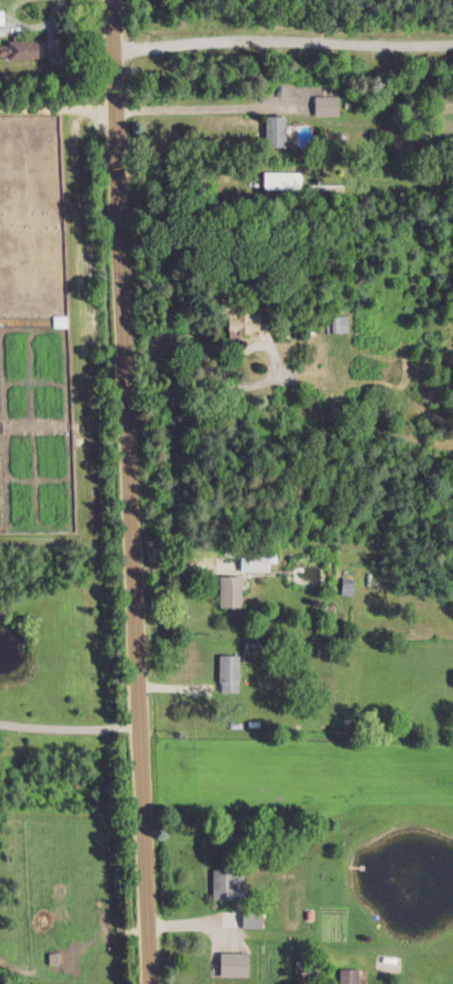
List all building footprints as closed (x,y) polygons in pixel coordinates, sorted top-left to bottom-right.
[(35,40),(6,41),(6,45),(0,46),(0,59),(36,58),(35,40)] [(338,96),(314,96),(313,116),(337,117),(338,96)] [(283,117),(263,116),(263,147),(283,147),(283,117)] [(301,191),(302,173),(263,172),(262,190),(301,191)] [(261,332),(259,312),(234,315),(232,305),(217,307),(219,320),(224,319),(227,337),(261,332)] [(331,317),(331,333),(349,333),(348,317),(331,317)] [(239,553),(239,573),(268,572),(268,553),(239,553)] [(218,607),(239,608),(240,577),(218,576),(218,607)] [(353,579),(341,578),(340,596),(352,596),(353,579)] [(238,656),(218,656),(218,693),(237,693),(238,656)] [(212,901),(233,900),(233,889),(245,889),(244,870),(211,871),(212,901)] [(260,929),(260,913),(241,913),(241,929),(260,929)] [(246,978),(247,954),(219,953),(218,977),(246,978)] [(358,970),(339,970),(339,983),(357,983),(358,970)]
